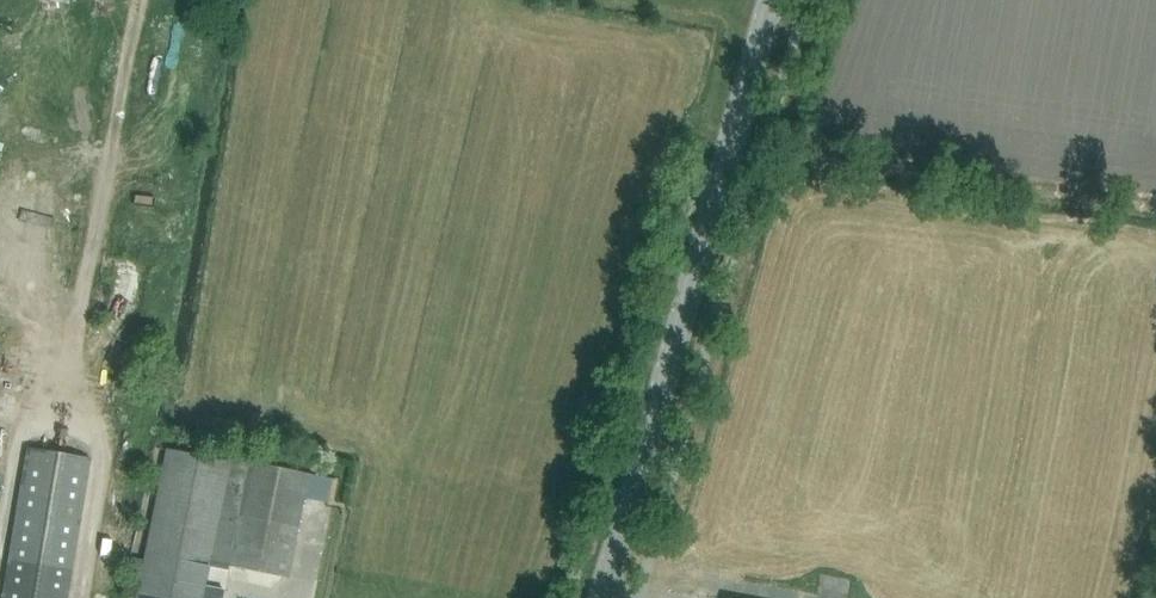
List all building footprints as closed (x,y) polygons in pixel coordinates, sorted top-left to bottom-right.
[(90,458),(28,448),(2,597),(67,597),(90,458)] [(137,594),(138,594),(137,597),(223,597),(225,590),(205,586),(209,568),(229,572),(230,566),(288,577),(308,473),(249,461),(248,466),(167,449),(137,594)]
